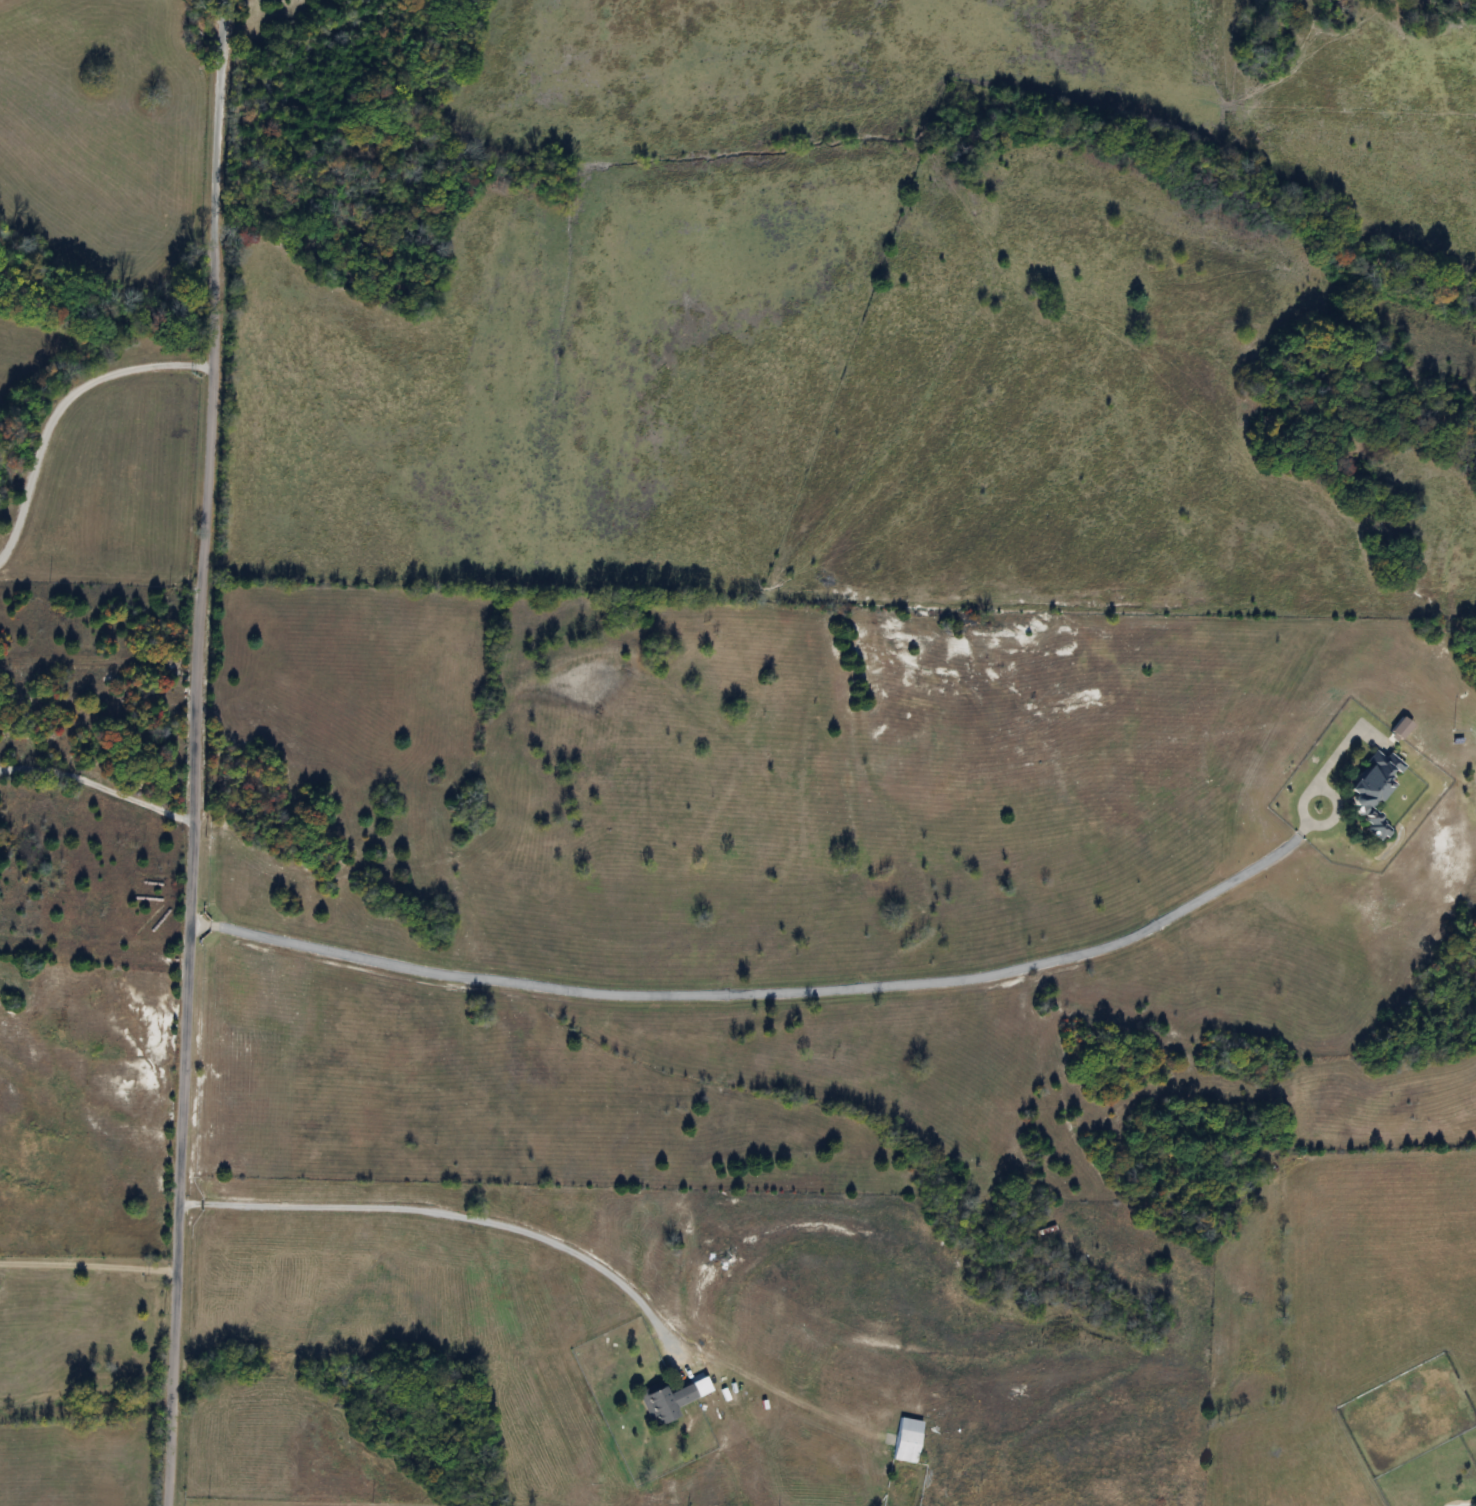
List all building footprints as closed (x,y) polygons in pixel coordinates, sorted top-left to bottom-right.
[(1369,808),(1392,785),(1387,780),(1396,771),(1398,773),(1404,767),(1389,753),(1383,759),(1377,753),(1344,786),(1354,796),(1347,803),(1369,824),(1365,828),(1380,842),(1392,830),(1369,808)] [(654,1426),(678,1417),(674,1408),(696,1399),(690,1384),(667,1393),(662,1382),(640,1391),(654,1426)] [(922,1421),(900,1417),(892,1460),(914,1464),(922,1421)]
